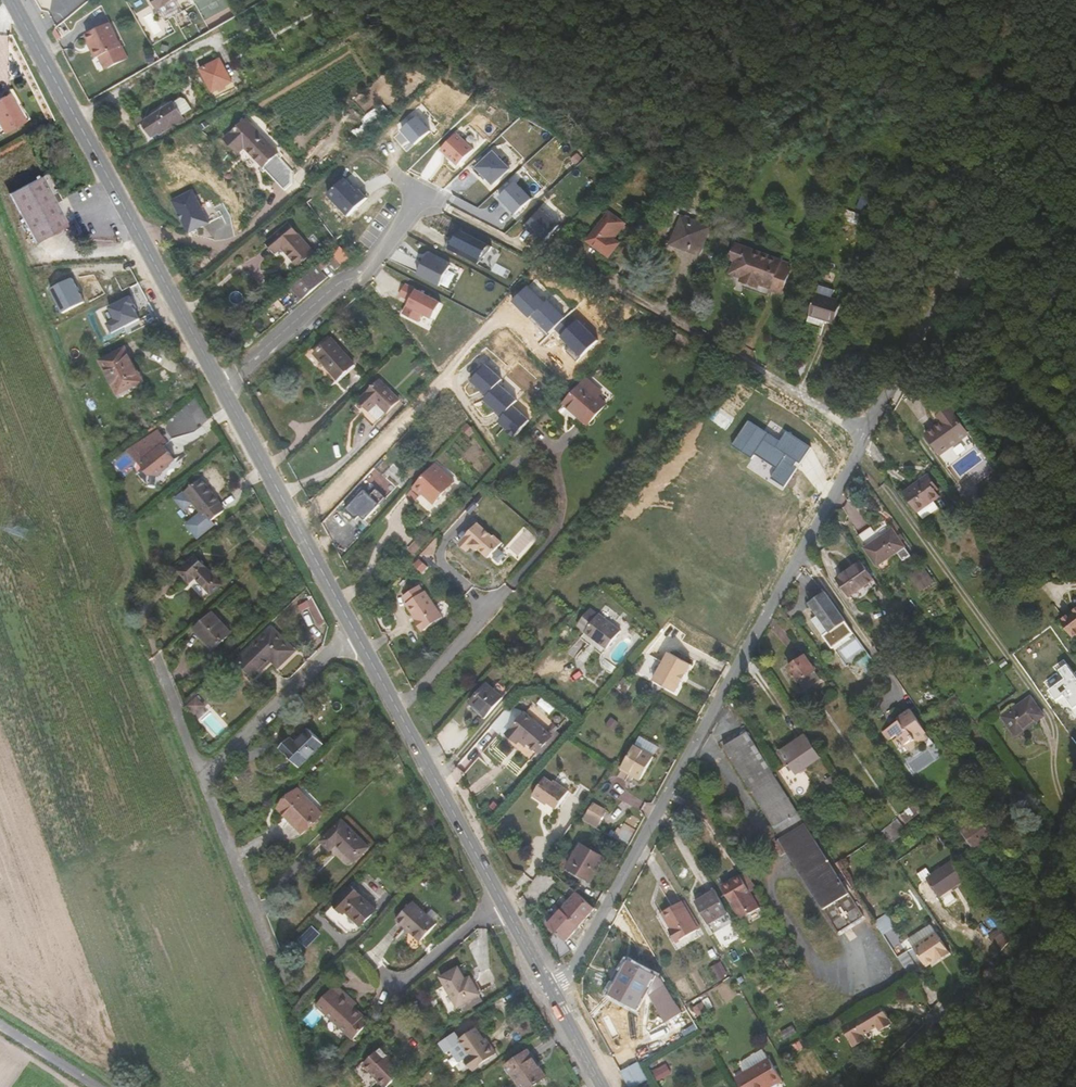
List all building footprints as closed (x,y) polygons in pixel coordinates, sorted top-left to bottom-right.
[(158,10),(175,0),(153,0),(158,10)] [(340,18),(332,5),(321,11),(329,25),(340,18)] [(128,60),(110,25),(86,38),(90,46),(94,52),(92,53),(97,62),(101,59),(107,71),(128,60)] [(217,100),(236,90),(221,60),(201,70),(204,76),(217,100)] [(3,135),(25,123),(9,95),(0,100),(0,130),(2,134),(3,135)] [(174,104),(183,118),(194,111),(185,99),(182,98),(174,104)] [(143,123),(152,138),(164,130),(165,131),(183,119),(183,118),(174,104),(143,123)] [(433,131),(420,116),(403,130),(416,145),(433,131)] [(246,149),(265,168),(286,191),(292,185),(294,171),(279,155),(280,154),(249,121),(227,141),(240,155),(246,149)] [(475,149),(456,133),(442,149),(460,166),(475,149)] [(511,169),(493,151),(477,167),(495,185),(511,169)] [(9,195),(35,244),(69,227),(43,177),(9,195)] [(360,192),(349,180),(333,195),(352,215),(371,198),(363,189),(360,192)] [(532,199),(516,181),(500,196),(516,213),(532,199)] [(213,224),(197,189),(175,200),(192,234),(213,224)] [(869,200),(860,197),(857,209),(865,212),(869,200)] [(561,224),(541,209),(527,229),(547,243),(561,224)] [(846,211),(843,220),(858,225),(860,216),(846,211)] [(615,239),(625,225),(609,213),(587,242),(610,257),(620,243),(615,239)] [(682,217),(670,245),(699,256),(710,228),(682,217)] [(268,243),(277,254),(283,249),(299,267),(315,253),(289,225),(268,243)] [(483,264),(493,245),(464,229),(454,248),(483,264)] [(781,294),(791,270),(787,268),(789,264),(735,244),(729,260),(734,262),(730,273),(741,278),(740,282),(757,289),(759,284),(772,289),(772,291),(781,294)] [(334,260),(340,268),(350,259),(341,248),(328,259),(331,263),(334,260)] [(453,264),(430,253),(419,274),(443,286),(453,264)] [(297,286),(306,297),(320,285),(311,274),(297,286)] [(73,278),(52,288),(64,312),(85,302),(73,278)] [(835,290),(819,285),(817,294),(833,299),(835,290)] [(444,301),(418,289),(410,306),(436,319),(444,301)] [(833,299),(817,294),(809,316),(822,320),(835,324),(842,302),(833,299)] [(139,307),(132,295),(110,306),(116,319),(109,323),(114,333),(141,319),(136,308),(139,307)] [(601,340),(571,311),(555,328),(573,346),(569,351),(580,361),(601,340)] [(820,327),(822,320),(809,316),(807,323),(820,327)] [(669,347),(680,354),(690,342),(691,341),(677,334),(669,347)] [(332,339),(314,355),(337,380),(355,364),(332,339)] [(790,348),(783,345),(778,360),(786,363),(790,348)] [(143,381),(126,348),(101,361),(119,396),(143,381)] [(417,360),(411,366),(419,375),(425,369),(417,360)] [(506,379),(488,364),(473,381),(490,395),(486,399),(505,416),(501,421),(520,437),(533,420),(516,406),(521,400),(501,384),(506,379)] [(364,418),(373,426),(399,401),(379,382),(359,402),(369,413),(364,418)] [(565,405),(588,426),(607,405),(584,384),(565,405)] [(937,416),(939,418),(952,409),(950,407),(937,416)] [(970,434),(952,409),(939,418),(942,423),(927,434),(943,455),(970,434)] [(772,478),(787,488),(816,446),(788,431),(780,441),(751,420),(735,446),(753,459),(757,455),(778,468),(772,478)] [(163,448),(160,444),(165,441),(158,431),(130,450),(145,474),(155,474),(166,466),(165,465),(172,461),(163,448)] [(978,445),(970,434),(943,455),(940,457),(948,467),(978,445)] [(416,487),(414,489),(422,496),(424,494),(435,504),(455,482),(436,465),(416,487)] [(941,498),(937,493),(932,486),(935,484),(929,476),(918,484),(910,474),(898,482),(920,513),(941,498)] [(202,477),(184,491),(203,514),(205,512),(211,520),(223,511),(217,503),(220,501),(202,477)] [(497,497),(504,489),(495,481),(488,490),(497,497)] [(940,491),(935,484),(932,486),(937,493),(940,491)] [(347,508),(361,491),(355,486),(341,503),(347,508)] [(422,496),(414,489),(409,495),(417,501),(422,496)] [(382,504),(365,490),(349,509),(359,518),(361,516),(367,521),(382,504)] [(494,536),(478,523),(460,543),(469,551),(473,546),(478,550),(479,548),(490,557),(503,543),(495,535),(494,536)] [(868,547),(866,548),(879,566),(898,553),(904,561),(912,556),(888,523),(877,531),(872,525),(859,535),(868,547)] [(443,539),(440,536),(423,554),(435,566),(439,562),(437,554),(443,539)] [(422,546),(418,542),(411,550),(415,554),(422,546)] [(994,562),(1001,556),(1000,554),(993,546),(986,551),(994,562)] [(179,572),(190,583),(196,578),(211,595),(222,584),(195,556),(179,572)] [(429,566),(420,559),(415,566),(423,573),(429,566)] [(261,563),(263,565),(260,568),(268,577),(274,571),(264,560),(261,563)] [(862,562),(844,574),(857,592),(875,580),(862,562)] [(924,568),(914,574),(919,582),(929,575),(924,568)] [(851,597),(857,592),(844,574),(838,579),(851,597)] [(935,583),(929,575),(919,582),(914,574),(909,578),(920,594),(935,583)] [(410,602),(408,602),(416,614),(419,619),(417,620),(423,630),(425,628),(426,629),(444,617),(426,590),(425,591),(420,584),(405,595),(410,602)] [(830,632),(827,634),(837,647),(855,635),(826,594),(811,604),(830,632)] [(320,626),(327,622),(314,599),(307,602),(320,626)] [(1062,620),(1074,636),(1075,635),(1075,609),(1062,620)] [(598,617),(590,610),(577,626),(585,633),(598,617)] [(195,630),(213,650),(232,634),(213,613),(195,630)] [(607,650),(621,632),(600,615),(598,617),(585,633),(607,650)] [(532,634),(535,636),(540,630),(537,627),(532,634)] [(273,628),(240,660),(239,661),(254,678),(272,662),(278,668),(296,651),(273,628)] [(691,666),(669,654),(654,682),(676,694),(691,666)] [(639,674),(652,680),(662,662),(648,655),(639,674)] [(791,667),(807,691),(822,680),(806,657),(791,667)] [(990,657),(983,662),(987,667),(993,662),(990,657)] [(1059,700),(1066,695),(1075,709),(1075,673),(1069,663),(1061,669),(1067,677),(1050,689),(1059,700)] [(470,704),(486,718),(503,699),(487,685),(470,704)] [(195,715),(208,703),(199,694),(187,706),(195,715)] [(543,697),(539,703),(550,712),(555,706),(543,697)] [(1003,717),(1016,735),(1035,721),(1036,722),(1044,716),(1031,697),(1003,717)] [(201,720),(211,710),(207,705),(196,716),(201,720)] [(520,743),(509,733),(526,714),(517,708),(510,708),(507,709),(496,722),(506,736),(518,746),(520,743)] [(927,732),(911,709),(898,718),(900,721),(888,729),(894,738),(899,734),(906,745),(915,738),(916,740),(927,732)] [(941,721),(934,712),(926,718),(932,727),(941,721)] [(526,714),(509,733),(520,743),(523,740),(529,745),(538,753),(552,737),(526,714)] [(1037,723),(1036,722),(1035,721),(1016,735),(1017,737),(1037,723)] [(491,727),(458,766),(466,773),(499,734),(491,727)] [(309,729),(296,742),(292,738),(282,748),(299,767),(324,744),(309,729)] [(894,738),(888,729),(884,732),(890,741),(894,738)] [(781,840),(840,932),(864,917),(748,732),(724,747),(782,839),(781,840)] [(822,759),(805,734),(778,752),(784,760),(786,759),(798,775),(822,759)] [(640,737),(635,746),(653,757),(658,748),(640,737)] [(641,780),(653,757),(635,746),(624,766),(636,774),(635,776),(641,780)] [(622,768),(635,776),(636,774),(624,766),(622,768)] [(833,777),(826,781),(837,798),(844,793),(833,777)] [(543,801),(556,810),(568,792),(554,782),(553,783),(546,779),(533,796),(541,803),(543,801)] [(323,814),(299,789),(278,809),(302,834),(323,814)] [(594,802),(591,809),(605,817),(609,811),(594,802)] [(901,817),(910,829),(925,817),(915,806),(901,817)] [(584,820),(599,829),(605,817),(591,809),(584,820)] [(482,817),(487,827),(492,824),(487,814),(482,817)] [(955,839),(966,854),(975,848),(977,851),(999,833),(985,814),(962,830),(964,833),(955,839)] [(890,835),(896,841),(908,831),(898,819),(882,832),(887,838),(890,835)] [(343,821),(321,842),(331,851),(337,846),(354,863),(370,847),(343,821)] [(606,858),(581,844),(567,868),(592,882),(606,858)] [(965,880),(953,862),(934,875),(928,879),(940,898),(965,880)] [(928,879),(934,875),(928,867),(921,872),(927,880),(928,879)] [(751,892),(752,893),(758,890),(747,872),(741,875),(751,892)] [(751,892),(741,875),(741,874),(720,886),(741,921),(761,909),(752,893),(751,892)] [(334,904),(345,914),(347,913),(361,927),(376,911),(352,886),(334,904)] [(709,925),(730,912),(717,890),(696,902),(709,925)] [(588,916),(595,908),(576,892),(547,925),(558,935),(566,943),(579,927),(588,916)] [(407,926),(422,940),(437,924),(413,902),(397,920),(405,928),(407,926)] [(679,941),(680,941),(698,929),(682,902),(663,912),(672,928),(679,941)] [(888,922),(878,928),(891,948),(900,943),(901,942),(888,922)] [(917,946),(935,933),(929,924),(910,937),(917,946)] [(420,942),(422,940),(407,926),(405,928),(420,942)] [(681,942),(680,941),(679,941),(672,928),(669,930),(678,944),(681,942)] [(988,939),(1000,952),(1014,937),(1010,933),(1006,937),(1000,929),(988,939)] [(927,967),(936,961),(939,958),(941,961),(950,954),(935,933),(917,946),(914,948),(927,967)] [(566,943),(558,935),(548,941),(559,959),(571,952),(565,943),(566,943)] [(900,943),(891,948),(898,959),(907,953),(900,943)] [(651,973),(628,961),(622,973),(618,971),(613,980),(617,982),(611,994),(633,1006),(645,984),(651,973)] [(766,969),(771,978),(781,973),(775,963),(766,969)] [(720,982),(726,978),(718,964),(712,968),(720,982)] [(481,996),(474,982),(468,984),(466,980),(459,968),(440,978),(458,1008),(481,996)] [(651,973),(645,984),(651,988),(657,977),(651,973)] [(350,1003),(352,1000),(336,984),(317,1005),(317,1007),(353,1040),(369,1024),(363,1018),(365,1016),(355,1007),(350,1003)] [(708,1010),(703,1002),(693,1008),(698,1016),(708,1010)] [(890,1024),(878,1005),(842,1026),(854,1046),(865,1039),(862,1035),(877,1026),(879,1031),(890,1024)] [(796,1034),(792,1026),(780,1032),(785,1040),(796,1034)] [(467,1057),(475,1069),(498,1053),(491,1042),(488,1043),(477,1028),(460,1040),(460,1041),(469,1055),(467,1057)] [(465,1059),(467,1057),(469,1055),(460,1041),(452,1047),(461,1060),(465,1059)] [(642,1061),(650,1057),(644,1047),(636,1051),(642,1061)] [(363,1065),(385,1086),(387,1086),(404,1071),(381,1048),(363,1065)] [(748,1058),(753,1067),(769,1058),(764,1049),(748,1058)] [(506,1066),(520,1086),(531,1086),(547,1076),(529,1050),(506,1066)] [(473,1071),(475,1069),(467,1057),(465,1059),(473,1071)] [(741,1086),(772,1086),(782,1081),(769,1058),(753,1067),(735,1078),(741,1086)] [(630,1086),(642,1086),(649,1081),(640,1066),(637,1060),(620,1069),(630,1086)] [(652,1069),(656,1080),(673,1074),(669,1063),(652,1069)]
